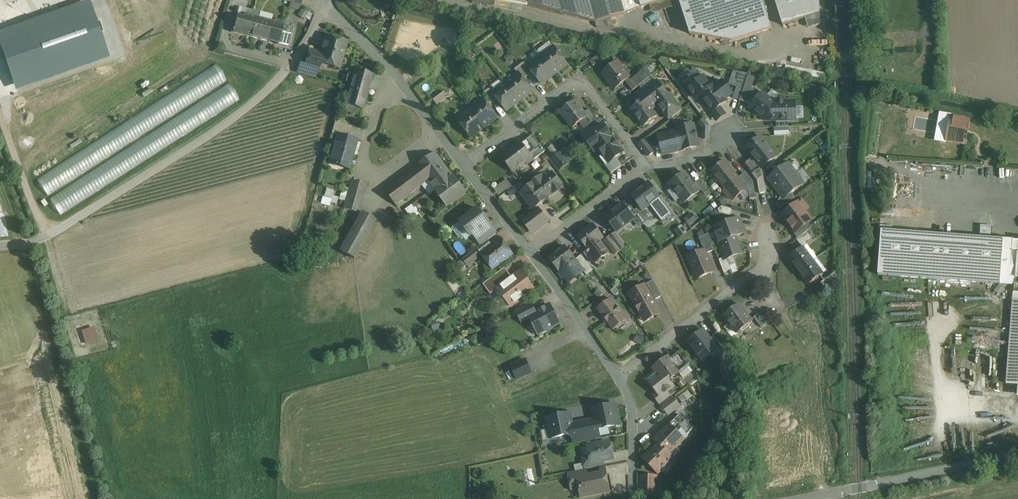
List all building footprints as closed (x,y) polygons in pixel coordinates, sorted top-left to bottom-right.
[(527,5),(561,13),(557,0),(501,0),(527,5)] [(561,13),(596,23),(589,0),(557,0),(561,13)] [(621,0),(589,0),(596,23),(611,18),(625,14),(621,0)] [(625,14),(641,7),(639,0),(621,0),(625,14)] [(690,33),(690,34),(732,41),(771,29),(762,0),(679,0),(690,33)] [(783,25),(820,14),(819,0),(775,0),(783,25)] [(240,33),(254,37),(259,19),(260,13),(246,9),(244,20),(240,33)] [(302,9),(300,16),(307,18),(309,11),(302,9)] [(244,20),(237,18),(233,32),(240,33),(244,20)] [(611,18),(596,23),(597,27),(614,28),(611,18)] [(267,40),(272,22),(259,19),(254,37),(267,40)] [(284,25),(272,22),(267,40),(279,43),(282,32),(284,25)] [(292,35),(282,32),(279,43),(279,45),(289,48),(292,35)] [(346,43),(326,37),(322,50),(323,50),(322,55),(320,59),(321,60),(332,62),(331,64),(333,66),(337,67),(340,66),(340,65),(346,43)] [(567,65),(554,47),(541,57),(554,74),(567,65)] [(322,55),(309,51),(305,66),(318,70),(321,60),(320,59),(322,55)] [(601,53),(589,61),(593,66),(604,57),(601,53)] [(554,74),(541,57),(529,66),(528,66),(533,73),(542,84),(554,74)] [(525,61),(520,65),(528,76),(533,73),(528,66),(529,66),(525,61)] [(617,61),(603,72),(615,89),(630,78),(617,61)] [(520,65),(514,69),(518,74),(519,73),(524,80),(528,76),(520,65)] [(647,68),(639,74),(640,76),(628,85),(632,90),(640,85),(648,79),(652,75),(647,68)] [(373,76),(356,70),(348,96),(365,101),(370,86),(373,76)] [(524,80),(519,73),(518,74),(506,83),(519,101),(532,91),(524,80)] [(698,80),(694,74),(683,82),(692,94),(694,93),(697,98),(700,96),(701,95),(700,95),(709,88),(705,84),(708,82),(703,76),(698,80)] [(741,75),(734,74),(731,83),(737,85),(741,75)] [(748,76),(741,75),(737,85),(744,87),(748,76)] [(379,77),(373,76),(370,86),(376,88),(379,77)] [(755,77),(748,76),(744,87),(751,89),(755,77)] [(648,79),(640,85),(645,91),(653,85),(650,81),(648,79)] [(731,92),(722,81),(715,86),(723,97),(724,97),(731,92)] [(645,91),(641,94),(641,96),(643,100),(644,99),(649,106),(656,100),(658,104),(668,96),(664,91),(665,90),(665,87),(661,83),(659,82),(658,83),(657,82),(645,91)] [(494,93),(493,93),(498,99),(506,111),(519,101),(506,83),(494,93)] [(715,86),(714,84),(709,88),(700,95),(701,95),(700,96),(706,104),(712,112),(727,101),(725,98),(724,97),(723,97),(715,86)] [(744,87),(737,85),(733,98),(739,100),(744,87)] [(751,89),(744,87),(739,100),(746,103),(748,101),(755,92),(753,90),(751,89)] [(494,93),(490,88),(485,92),(493,103),(498,99),(493,93),(494,93)] [(444,91),(433,100),(438,105),(449,97),(444,91)] [(485,92),(480,96),(483,101),(484,100),(489,106),(493,103),(485,92)] [(755,92),(748,101),(753,104),(760,95),(755,92)] [(770,99),(762,93),(760,95),(753,104),(750,107),(766,121),(767,120),(778,106),(775,103),(774,103),(774,101),(771,99),(770,99)] [(668,96),(658,104),(663,109),(674,100),(670,95),(668,96)] [(365,101),(348,96),(347,96),(344,104),(355,108),(363,110),(365,101)] [(643,100),(631,109),(644,126),(656,116),(649,106),(644,99),(643,100)] [(489,106),(484,100),(483,101),(471,110),(484,127),(497,118),(489,106)] [(663,109),(662,110),(669,119),(681,110),(674,100),(663,109)] [(575,101),(561,112),(573,127),(580,122),(586,117),(587,117),(584,113),(579,106),(577,107),(574,103),(576,102),(575,101)] [(795,101),(776,102),(775,103),(778,106),(767,120),(777,120),(788,120),(796,119),(795,101)] [(355,108),(344,104),(343,111),(354,115),(355,108)] [(597,118),(589,109),(584,113),(587,117),(586,117),(591,123),(597,118)] [(484,127),(471,110),(458,120),(471,137),(484,127)] [(591,123),(586,117),(580,122),(587,131),(593,126),(591,123)] [(969,121),(951,117),(947,141),(965,144),(969,121)] [(704,119),(699,123),(703,128),(709,128),(709,126),(704,119)] [(352,127),(335,122),(332,134),(337,136),(338,135),(349,138),(352,127)] [(587,131),(582,135),(587,142),(597,134),(602,130),(597,123),(587,131)] [(694,124),(677,129),(678,131),(682,149),(682,150),(699,146),(694,124)] [(602,130),(597,134),(587,142),(591,148),(595,145),(603,155),(600,157),(605,165),(606,165),(616,158),(623,152),(608,133),(609,133),(605,127),(602,130)] [(678,131),(658,136),(663,154),(682,149),(678,131)] [(349,138),(338,135),(337,136),(329,165),(349,170),(357,140),(349,138)] [(541,147),(533,135),(527,140),(535,151),(541,147)] [(761,136),(746,148),(753,156),(761,167),(762,168),(776,156),(761,136)] [(521,144),(520,142),(515,146),(516,148),(502,158),(513,172),(526,162),(528,164),(534,160),(530,155),(535,151),(527,140),(521,144)] [(654,152),(644,140),(639,144),(648,156),(654,152)] [(572,159),(565,149),(560,153),(567,163),(572,159)] [(435,153),(418,166),(417,166),(385,191),(396,205),(429,180),(436,190),(453,177),(435,153)] [(560,153),(552,159),(559,169),(567,163),(560,153)] [(753,156),(744,163),(752,174),(761,167),(753,156)] [(616,158),(606,165),(605,165),(611,173),(621,166),(616,158)] [(739,178),(724,160),(711,171),(724,189),(739,178)] [(788,163),(768,178),(776,188),(796,173),(788,163)] [(761,167),(752,174),(757,180),(763,175),(766,173),(762,168),(761,167)] [(541,176),(530,184),(531,185),(521,193),(533,209),(550,196),(548,193),(560,185),(562,188),(563,187),(552,172),(543,178),(541,176)] [(684,172),(669,184),(684,203),(699,192),(684,172)] [(796,173),(776,188),(784,199),(803,184),(796,173)] [(754,182),(747,174),(742,179),(740,180),(747,189),(746,189),(749,193),(750,199),(756,198),(754,182)] [(763,175),(757,181),(759,193),(766,192),(763,175)] [(436,190),(435,190),(445,203),(464,189),(454,176),(436,190)] [(739,178),(724,189),(724,193),(729,199),(733,199),(746,189),(747,189),(740,180),(742,179),(741,178),(739,178)] [(710,190),(701,179),(696,183),(704,194),(710,190)] [(499,195),(514,187),(510,180),(496,187),(499,195)] [(366,185),(352,181),(344,209),(358,213),(366,185)] [(648,183),(632,196),(631,195),(631,196),(639,207),(643,211),(651,204),(650,203),(659,197),(648,183)] [(426,195),(406,210),(414,219),(420,215),(422,218),(427,214),(428,213),(425,209),(432,203),(426,195)] [(798,202),(782,215),(795,231),(795,232),(808,222),(811,219),(798,202)] [(621,203),(614,209),(615,210),(605,217),(617,232),(633,219),(621,203)] [(732,209),(722,206),(718,209),(719,213),(730,216),(732,209)] [(643,211),(639,207),(634,211),(644,224),(650,219),(643,211)] [(539,208),(522,221),(528,229),(531,227),(534,232),(548,221),(539,208)] [(478,209),(460,222),(471,236),(473,235),(476,238),(491,227),(488,224),(489,223),(478,209)] [(361,213),(340,251),(354,259),(376,220),(361,213)] [(691,225),(699,219),(695,213),(687,218),(691,225)] [(739,218),(713,228),(724,257),(725,259),(727,259),(741,253),(735,236),(744,233),(739,218)] [(808,222),(795,232),(795,231),(793,233),(797,238),(807,231),(812,227),(808,222)] [(593,225),(578,236),(577,236),(587,249),(585,250),(593,260),(599,256),(601,259),(609,253),(599,241),(603,238),(593,224),(593,225)] [(491,227),(476,238),(482,245),(496,234),(491,227)] [(797,238),(796,239),(800,245),(811,237),(807,231),(797,238)] [(882,231),(881,240),(1017,250),(1017,241),(882,231)] [(625,247),(614,233),(609,237),(616,246),(620,251),(625,247)] [(709,234),(699,238),(704,250),(705,250),(706,253),(715,250),(709,234)] [(616,246),(609,237),(604,240),(611,249),(616,246)] [(501,239),(481,254),(486,261),(488,259),(495,268),(512,254),(501,239)] [(881,240),(879,273),(1014,283),(1017,284),(1017,250),(881,240)] [(565,246),(548,258),(554,266),(555,265),(560,271),(560,272),(569,283),(570,282),(568,280),(576,274),(571,268),(572,267),(571,266),(571,267),(569,264),(574,260),(574,261),(575,260),(565,246)] [(616,246),(611,249),(615,255),(620,251),(616,246)] [(803,248),(789,258),(799,271),(812,261),(803,248)] [(704,250),(687,258),(693,271),(696,269),(700,278),(713,272),(709,264),(710,263),(706,253),(705,250),(704,250)] [(474,251),(463,259),(468,265),(479,257),(474,251)] [(727,259),(725,259),(724,257),(719,260),(723,273),(731,270),(727,259)] [(593,270),(583,258),(577,262),(576,262),(583,271),(582,271),(583,272),(584,272),(586,275),(593,270)] [(812,261),(799,271),(808,284),(822,274),(812,261)] [(505,268),(483,285),(488,281),(496,291),(498,290),(512,278),(505,268)] [(520,272),(512,278),(498,290),(511,307),(534,290),(520,272)] [(835,272),(821,283),(825,289),(835,282),(835,272)] [(661,296),(653,280),(646,284),(655,300),(661,296)] [(656,306),(644,285),(629,294),(641,314),(643,313),(647,320),(657,315),(653,307),(656,306)] [(615,287),(611,291),(614,296),(619,292),(615,287)] [(627,320),(611,298),(597,309),(613,330),(627,320)] [(531,303),(515,312),(521,322),(529,318),(528,317),(536,313),(531,303)] [(1013,303),(1007,383),(1017,384),(1017,304),(1013,303)] [(739,304),(724,316),(737,333),(752,322),(739,304)] [(536,313),(528,317),(529,318),(538,335),(545,331),(548,331),(552,329),(553,326),(560,323),(550,305),(536,313)] [(771,320),(763,310),(753,318),(761,328),(771,320)] [(92,325),(80,329),(84,345),(97,341),(92,325)] [(703,330),(688,342),(702,360),(710,354),(709,351),(715,347),(716,349),(717,349),(710,339),(709,340),(703,331),(703,330)] [(718,332),(713,336),(720,346),(726,342),(718,332)] [(639,334),(636,340),(644,345),(647,338),(639,334)] [(689,366),(679,353),(673,357),(683,370),(689,366)] [(669,360),(667,357),(653,368),(660,377),(665,384),(667,382),(683,370),(673,357),(669,360)] [(518,379),(533,372),(527,359),(512,365),(518,379)] [(660,377),(650,384),(657,393),(662,388),(666,393),(672,388),(667,382),(665,384),(660,377)] [(673,397),(661,406),(668,415),(680,406),(673,397)] [(615,405),(596,409),(597,411),(595,414),(593,414),(594,421),(583,423),(587,441),(596,439),(594,430),(619,425),(615,405)] [(566,415),(547,419),(551,438),(576,433),(578,442),(587,441),(583,423),(572,425),(571,418),(569,419),(566,417),(566,415)] [(655,440),(658,444),(670,454),(693,429),(679,415),(655,440)] [(601,443),(596,444),(595,446),(588,447),(590,459),(591,462),(602,460),(613,458),(610,443),(603,444),(601,443)] [(670,454),(658,444),(652,449),(649,450),(649,453),(643,459),(657,473),(666,464),(671,468),(677,461),(670,454)] [(590,459),(584,460),(586,469),(604,466),(602,460),(591,462),(590,459)] [(603,474),(587,477),(586,469),(568,473),(572,490),(579,489),(581,497),(606,492),(603,474)] [(657,477),(641,476),(640,497),(656,497),(657,477)]
